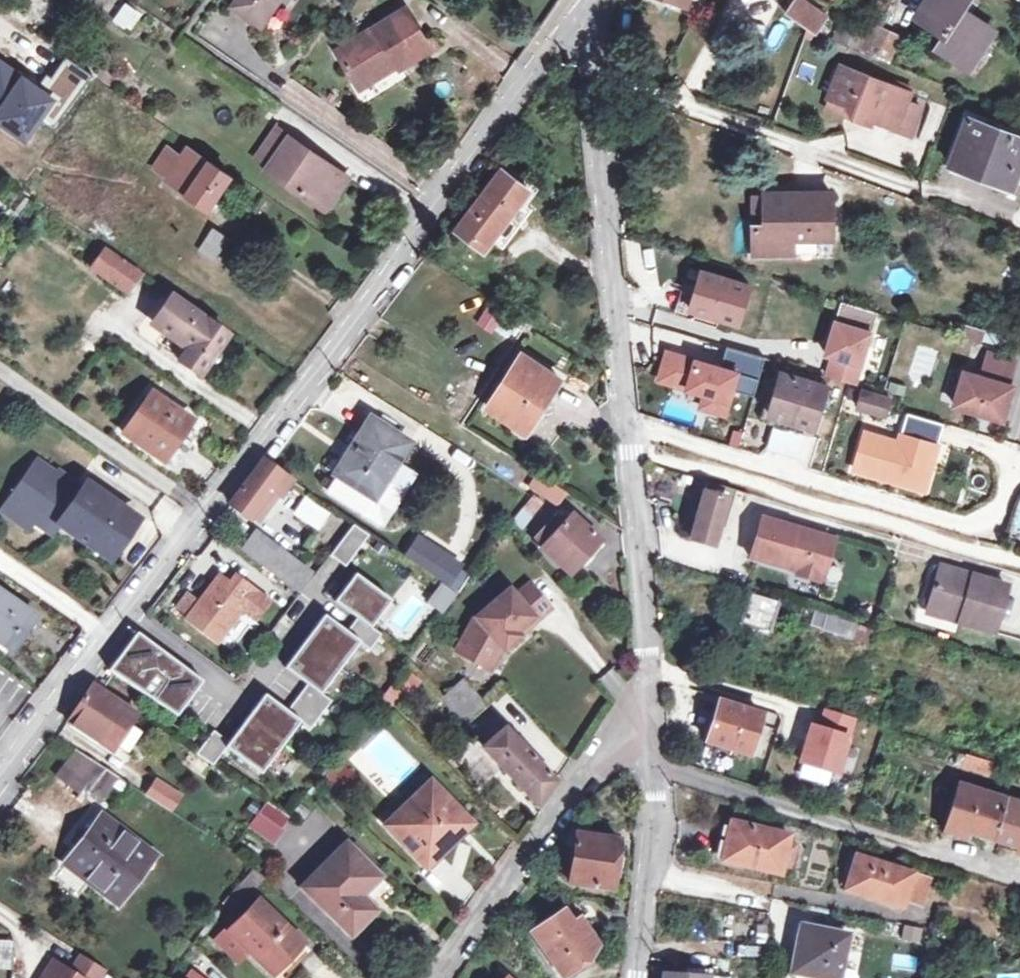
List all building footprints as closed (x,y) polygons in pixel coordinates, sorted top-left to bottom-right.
[(131,32),(143,12),(123,0),(122,0),(110,19),(131,32)] [(279,0),(235,0),(231,5),(261,25),(279,0)] [(704,1),(702,0),(693,0),(690,8),(699,11),(704,1)] [(825,18),(800,0),(797,0),(787,13),(814,33),(825,18)] [(946,35),(938,47),(971,69),(994,33),(963,12),(971,1),(970,0),(928,0),(917,16),(946,35)] [(336,49),(356,81),(393,57),(400,68),(432,48),(406,6),(336,49)] [(856,50),(889,63),(899,38),(869,23),(856,50)] [(65,62),(53,80),(46,75),(40,85),(0,57),(0,130),(26,147),(43,122),(50,127),(85,76),(65,62)] [(363,92),(400,68),(393,57),(356,81),(363,92)] [(843,65),(830,99),(858,110),(854,119),(873,127),(875,122),(893,129),(912,137),(923,110),(921,106),(911,102),(914,93),(843,65)] [(826,109),(854,119),(858,110),(830,99),(826,109)] [(1019,162),(1019,137),(970,119),(952,167),(1007,187),(1017,161),(1019,162)] [(268,164),(289,135),(277,127),(256,156),(268,164)] [(266,167),(319,204),(330,189),(335,193),(347,175),(289,135),(268,164),(266,167)] [(154,167),(168,177),(183,156),(169,146),(154,167)] [(183,156),(168,177),(167,179),(209,207),(231,175),(189,147),(183,156)] [(1007,187),(1018,191),(1019,186),(1019,162),(1017,161),(1007,187)] [(493,238),(522,200),(530,189),(503,169),(457,228),(485,249),(493,238)] [(325,208),(335,193),(330,189),(319,204),(325,208)] [(834,194),(765,195),(765,225),(754,225),(754,254),(795,254),(794,239),(835,239),(834,194)] [(753,195),(754,225),(765,225),(765,195),(753,195)] [(522,200),(493,238),(505,246),(532,209),(522,200)] [(213,259),(220,248),(227,238),(214,229),(200,249),(213,259)] [(126,291),(139,273),(106,249),(93,266),(126,291)] [(696,292),(691,309),(722,319),(740,325),(751,286),(703,271),(696,292)] [(690,314),(696,292),(684,288),(677,309),(690,314)] [(199,375),(227,334),(207,320),(172,296),(153,323),(188,347),(179,361),(199,375)] [(877,313),(842,302),(827,354),(834,356),(828,375),(856,383),(877,313)] [(495,329),(499,310),(481,307),(477,326),(495,329)] [(722,319),(691,309),(690,314),(689,318),(719,328),(722,319)] [(982,344),(987,331),(967,325),(963,338),(982,344)] [(727,348),(722,366),(742,371),(736,390),(753,395),(764,358),(727,348)] [(722,366),(665,349),(655,383),(703,397),(699,410),(728,418),(736,390),(742,371),(722,366)] [(955,405),(1003,420),(1013,387),(1009,385),(1016,359),(991,351),(983,378),(965,372),(955,405)] [(488,405),(527,430),(561,377),(523,352),(488,405)] [(782,373),(770,414),(784,418),(782,424),(799,429),(798,432),(813,436),(827,386),(782,373)] [(891,398),(863,389),(858,408),(886,417),(891,398)] [(173,466),(188,442),(181,436),(191,420),(151,392),(123,434),(173,466)] [(899,442),(863,431),(851,473),(925,494),(946,424),(908,413),(899,442)] [(769,419),(782,424),(784,418),(770,414),(769,419)] [(336,474),(374,498),(409,442),(371,418),(336,474)] [(251,517),(274,488),(283,494),(294,479),(265,459),(231,502),(251,517)] [(109,558),(138,517),(89,483),(82,492),(39,461),(10,502),(37,521),(55,534),(61,525),(89,544),(109,558)] [(374,498),(336,474),(327,489),(365,513),(374,498)] [(531,486),(559,504),(567,492),(539,475),(531,486)] [(689,540),(713,546),(718,527),(730,489),(707,482),(689,540)] [(736,491),(730,489),(718,527),(724,529),(736,491)] [(515,521),(523,528),(543,502),(535,496),(515,521)] [(298,514),(318,527),(327,513),(307,500),(298,514)] [(31,530),(37,521),(10,502),(4,511),(31,530)] [(565,523),(558,517),(538,538),(545,545),(543,547),(571,573),(601,539),(574,513),(565,523)] [(109,558),(89,544),(85,549),(111,568),(143,521),(138,517),(109,558)] [(762,519),(750,559),(797,573),(796,576),(820,583),(827,560),(823,559),(828,540),(829,539),(762,519)] [(370,534),(354,524),(331,555),(345,566),(370,534)] [(244,548),(298,589),(311,572),(257,530),(244,548)] [(828,540),(823,559),(827,560),(833,541),(828,540)] [(439,554),(419,541),(406,559),(427,573),(439,554)] [(940,566),(927,607),(961,617),(959,624),(994,635),(1008,587),(972,576),(970,581),(963,579),(964,574),(940,566)] [(391,598),(356,573),(335,601),(371,627),(391,598)] [(187,618),(219,641),(243,609),(256,619),(270,601),(243,580),(237,588),(220,575),(198,603),(190,613),(187,618)] [(466,583),(454,575),(448,582),(460,591),(466,583)] [(536,620),(551,608),(530,583),(516,596),(510,588),(474,620),(457,651),(486,666),(497,646),(500,643),(503,647),(505,649),(521,635),(520,635),(517,631),(533,617),(536,620)] [(12,651),(37,616),(0,591),(0,642),(12,651)] [(742,624),(769,632),(778,602),(752,594),(742,624)] [(188,596),(181,606),(190,613),(198,603),(188,596)] [(925,614),(959,624),(961,617),(927,607),(925,614)] [(810,625),(822,630),(826,616),(814,612),(810,625)] [(325,615),(306,641),(340,666),(360,640),(371,647),(380,634),(371,627),(358,618),(347,631),(325,615)] [(826,616),(822,630),(851,639),(855,625),(826,616)] [(517,631),(520,635),(536,620),(533,617),(517,631)] [(203,680),(138,633),(118,658),(182,707),(203,680)] [(297,697),(321,714),(330,701),(320,693),(340,666),(306,641),(286,667),(308,684),(297,697)] [(491,669),(503,647),(500,643),(497,646),(486,666),(491,669)] [(409,670),(379,692),(390,706),(420,684),(409,670)] [(465,681),(444,699),(462,722),(484,702),(465,681)] [(89,726),(114,743),(136,711),(93,682),(66,718),(85,731),(89,726)] [(266,693),(246,720),(280,746),(299,719),(311,727),(321,714),(297,697),(288,710),(266,693)] [(749,753),(762,712),(750,709),(752,701),(738,697),(736,704),(719,699),(706,740),(749,753)] [(825,708),(820,725),(852,733),(855,735),(860,718),(825,708)] [(474,733),(485,744),(484,745),(539,804),(557,780),(494,714),(474,733)] [(280,746),(246,720),(225,745),(260,771),(280,746)] [(820,725),(810,722),(799,762),(841,773),(852,733),(820,725)] [(89,726),(85,731),(110,748),(114,743),(89,726)] [(228,740),(214,730),(197,753),(212,763),(225,745),(228,740)] [(119,778),(77,750),(58,775),(86,796),(89,792),(101,801),(119,778)] [(955,766),(989,777),(994,763),(958,753),(955,766)] [(125,781),(148,796),(158,782),(134,767),(125,781)] [(388,824),(427,863),(470,822),(433,782),(388,824)] [(966,836),(968,829),(1019,845),(1018,852),(1019,852),(1019,804),(960,786),(947,830),(966,836)] [(270,842),(290,817),(269,802),(250,828),(270,842)] [(90,833),(81,826),(71,839),(80,846),(67,863),(117,901),(153,854),(103,815),(90,833)] [(731,820),(726,840),(732,841),(728,860),(782,875),(791,836),(731,820)] [(570,883),(611,888),(612,881),(618,882),(625,838),(578,831),(574,855),(567,854),(565,867),(572,868),(571,877),(570,883)] [(722,859),(728,860),(732,841),(726,840),(722,859)] [(303,887),(351,934),(377,908),(363,894),(381,875),(348,842),(303,887)] [(846,888),(902,906),(905,895),(924,901),(931,878),(858,855),(846,888)] [(571,877),(572,868),(565,867),(563,876),(571,877)] [(255,868),(247,879),(255,886),(262,876),(255,868)] [(255,886),(247,879),(243,884),(251,892),(255,886)] [(277,971),(306,941),(260,898),(220,941),(240,960),(252,947),(277,971)] [(564,977),(581,965),(578,961),(592,952),(589,948),(589,932),(573,906),(566,910),(565,908),(534,929),(564,977)] [(907,939),(925,942),(928,928),(911,924),(907,939)] [(831,977),(839,977),(849,934),(802,925),(793,971),(831,977)] [(0,940),(0,967),(13,967),(13,940),(0,940)] [(306,941),(277,971),(271,977),(272,977),(292,977),(300,969),(294,964),(311,946),(306,941)] [(84,953),(73,970),(55,958),(42,977),(100,977),(107,968),(84,953)] [(189,977),(206,977),(195,970),(189,977)]
